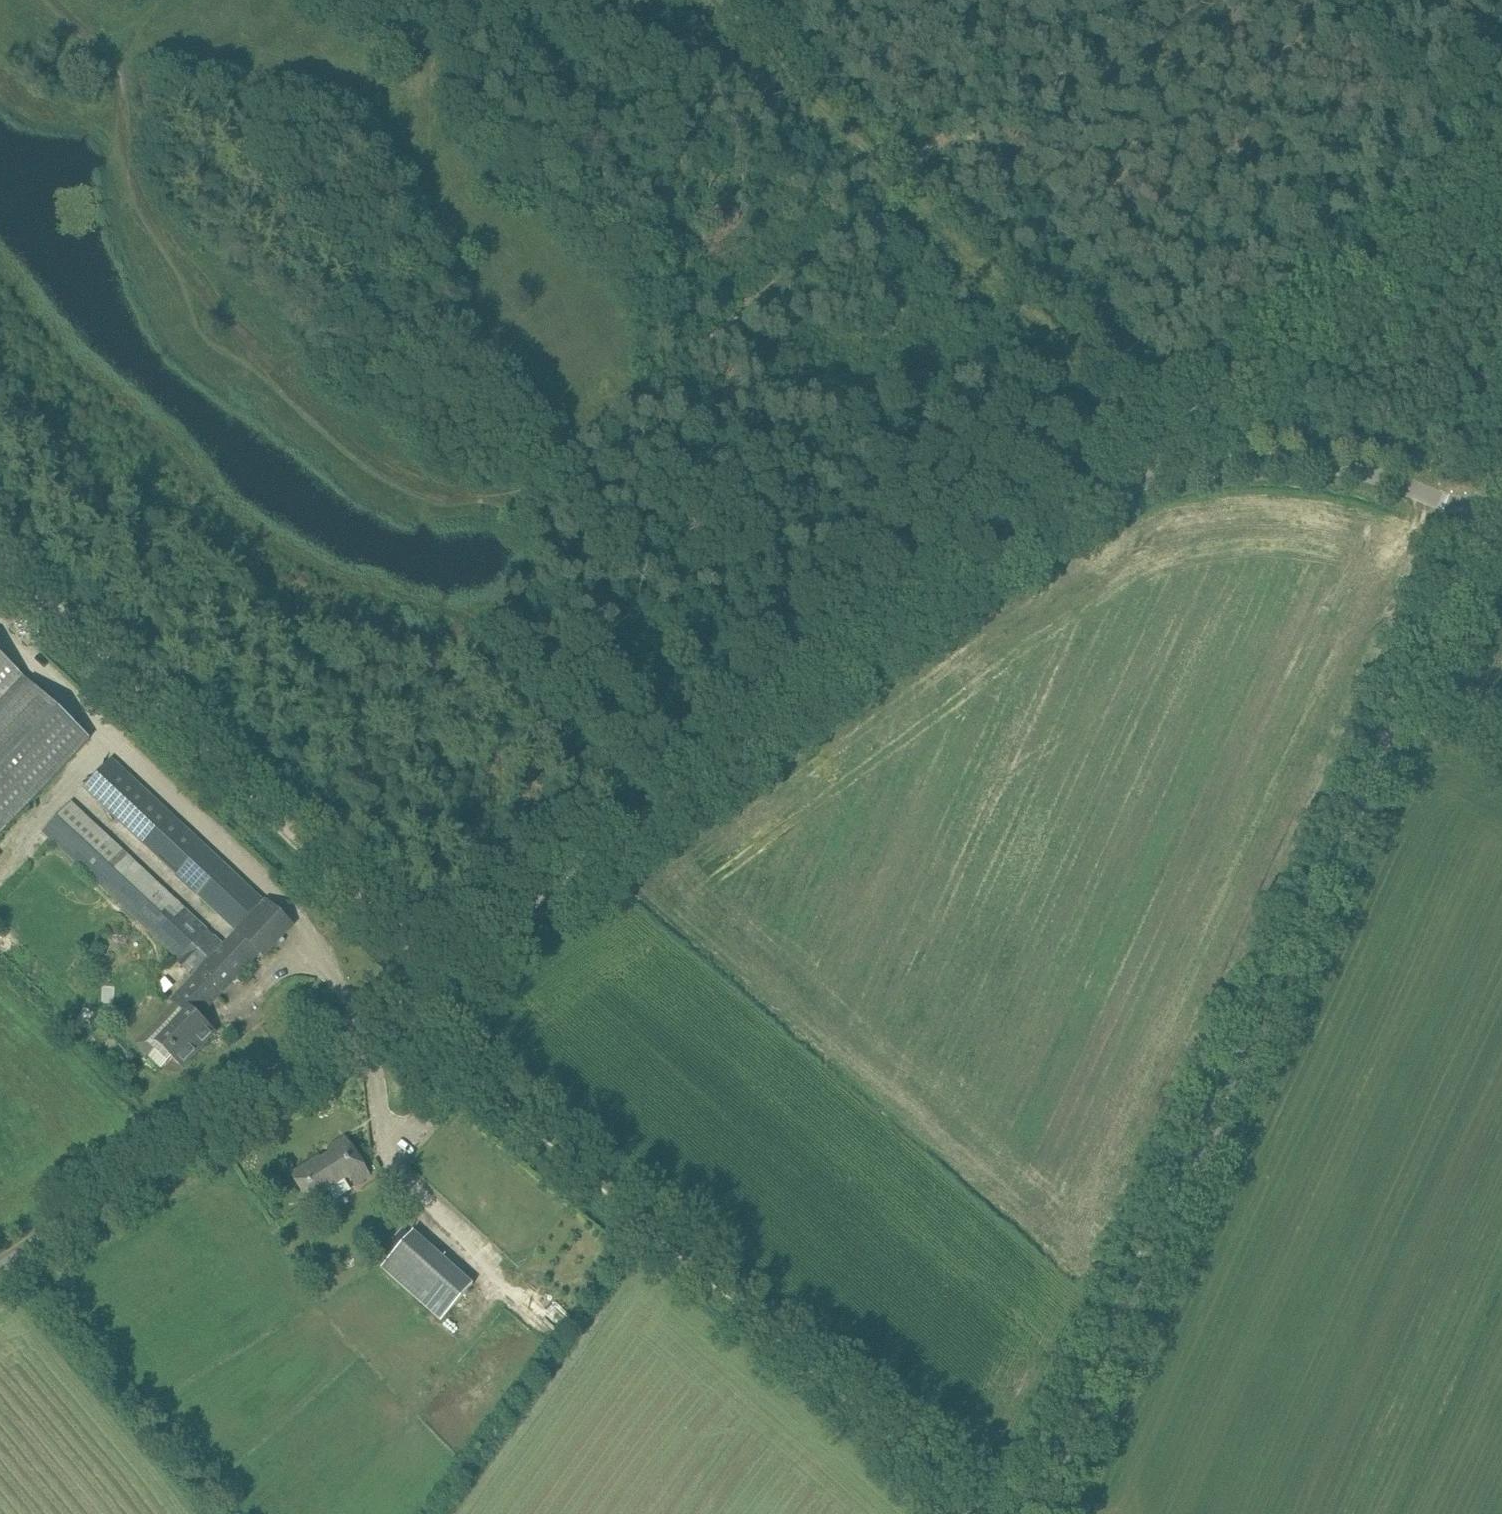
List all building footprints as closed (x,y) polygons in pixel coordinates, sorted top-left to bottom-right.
[(0,654),(0,834),(90,737),(0,654)] [(97,773),(84,787),(229,923),(237,931),(264,901),(111,758),(97,773)] [(69,803),(45,829),(101,882),(159,936),(177,953),(180,956),(198,972),(223,946),(206,931),(126,855),(69,803)] [(186,1009),(155,1041),(159,1045),(172,1057),(182,1067),(215,1033),(195,1014),(202,1007),(204,1010),(259,952),(264,956),(293,925),(266,900),(264,901),(237,931),(223,946),(198,972),(174,998),(186,1009)] [(320,1156),(291,1174),(310,1204),(352,1177),(358,1186),(372,1177),(346,1137),(331,1146),(334,1151),(322,1159),(320,1156)] [(380,1268),(441,1321),(473,1284),(414,1230),(380,1268)]
